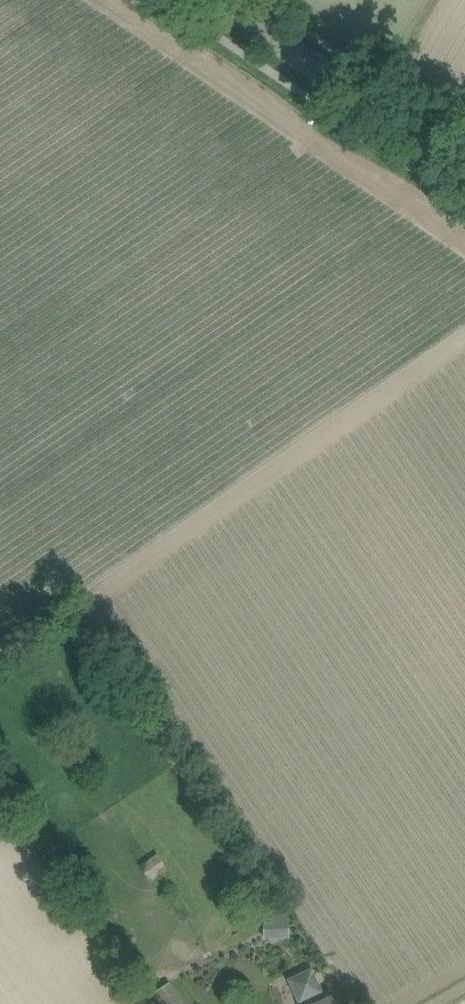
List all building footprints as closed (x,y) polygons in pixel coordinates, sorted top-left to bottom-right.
[(156,856),(139,868),(147,878),(163,867),(156,856)] [(332,992),(322,997),(320,993),(321,992),(311,970),(290,980),(299,1002),(301,1002),(302,1003),(337,1003),(332,992)] [(151,997),(156,1003),(180,1003),(169,985),(151,997)]
